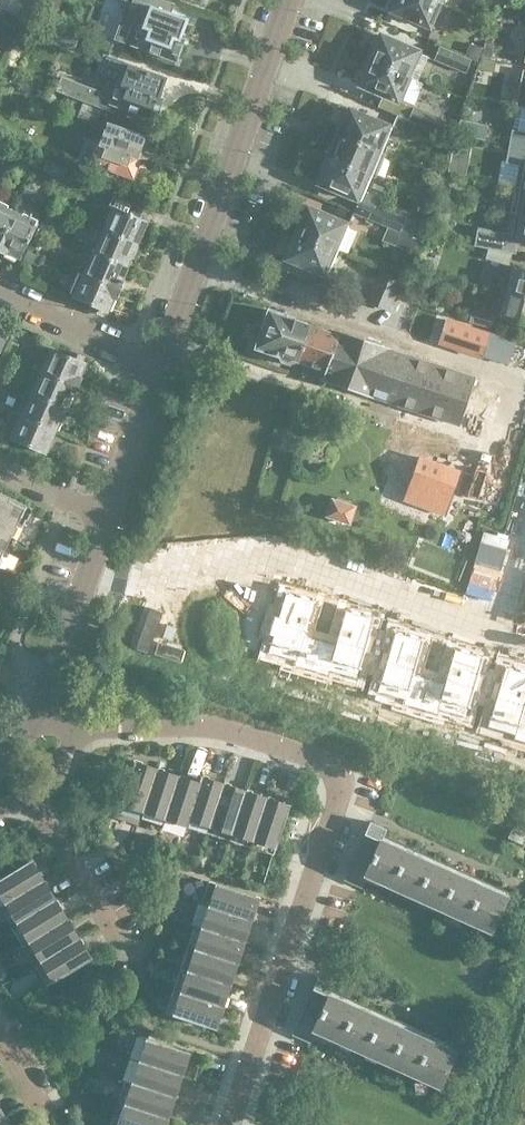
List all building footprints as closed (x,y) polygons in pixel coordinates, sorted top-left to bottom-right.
[(391,10),(433,28),(438,16),(434,14),(439,1),(437,0),(395,0),(391,10)] [(186,19),(150,6),(143,26),(139,24),(139,25),(131,22),(134,13),(122,9),(119,18),(118,18),(111,36),(132,43),(132,45),(175,61),(183,40),(179,39),(186,19)] [(492,14),(491,14),(478,9),(475,18),(489,23),(492,14)] [(7,48),(17,29),(0,20),(0,44),(7,48)] [(79,49),(85,51),(109,60),(115,45),(84,34),(79,49)] [(371,57),(370,59),(412,77),(422,52),(380,35),(376,45),(372,46),(369,54),(371,57)] [(485,42),(483,49),(481,57),(489,59),(493,44),(485,42)] [(483,49),(480,48),(470,44),(465,57),(471,59),(479,62),(481,57),(483,49)] [(465,57),(440,46),(434,59),(466,73),(471,59),(465,57)] [(493,60),(489,59),(481,57),(479,62),(477,66),(490,69),(493,60)] [(108,83),(102,98),(111,101),(110,104),(154,120),(162,99),(158,97),(165,78),(114,59),(108,75),(123,80),(122,85),(118,83),(117,86),(108,83)] [(369,61),(366,62),(362,70),(365,73),(360,84),(408,104),(418,80),(411,78),(412,77),(370,59),(369,61)] [(473,94),(486,95),(488,82),(475,81),(473,94)] [(75,120),(95,127),(101,111),(82,103),(75,120)] [(408,119),(440,132),(446,119),(414,105),(408,119)] [(339,133),(376,149),(382,136),(387,137),(391,126),(349,108),(345,119),(342,118),(336,132),(339,133)] [(413,135),(419,123),(408,119),(408,120),(396,115),(391,126),(413,135)] [(457,134),(484,139),(486,126),(460,121),(457,134)] [(87,141),(81,157),(90,160),(89,162),(133,178),(140,157),(136,156),(143,137),(108,124),(101,143),(96,141),(95,144),(87,141)] [(326,156),(366,174),(372,160),(376,161),(381,151),(376,149),(339,133),(335,142),(332,141),(326,156)] [(452,138),(439,133),(434,144),(448,150),(452,138)] [(448,171),(465,174),(471,139),(454,136),(448,171)] [(366,174),(326,156),(319,171),(322,172),(318,182),(359,200),(354,211),(389,226),(389,227),(422,241),(424,238),(412,233),(417,222),(384,207),(382,211),(374,207),(378,197),(364,191),(365,189),(361,187),(366,174)] [(42,170),(62,180),(68,168),(48,158),(42,170)] [(13,160),(7,172),(19,178),(25,166),(13,160)] [(524,188),(524,161),(523,172),(518,172),(515,187),(520,188),(524,188)] [(26,188),(17,183),(10,197),(19,202),(26,188)] [(26,188),(19,202),(20,202),(19,203),(27,207),(35,192),(26,188)] [(520,188),(515,213),(524,215),(524,188),(520,188)] [(140,235),(142,236),(145,229),(143,228),(145,222),(136,217),(140,207),(103,191),(89,224),(99,228),(135,245),(140,235)] [(13,214),(0,207),(0,241),(13,214)] [(294,231),(334,247),(339,235),(344,236),(349,224),(307,207),(303,217),(299,218),(294,231)] [(515,213),(510,212),(507,232),(477,227),(474,245),(487,248),(511,252),(515,253),(517,241),(524,242),(524,215),(515,213)] [(0,241),(0,252),(15,260),(17,257),(19,257),(35,225),(13,214),(0,241)] [(49,233),(50,233),(55,220),(44,215),(39,228),(49,233)] [(419,254),(422,245),(424,241),(422,241),(389,227),(389,226),(383,239),(419,254)] [(89,250),(126,267),(130,257),(133,258),(137,247),(135,246),(135,245),(99,228),(89,250)] [(338,249),(334,247),(294,231),(288,244),(290,248),(286,258),(328,275),(338,249)] [(27,249),(28,249),(37,253),(43,239),(33,235),(27,249)] [(508,265),(511,252),(487,248),(485,259),(508,265)] [(79,272),(119,290),(128,269),(125,268),(126,267),(89,250),(79,272)] [(26,253),(21,263),(36,270),(41,260),(26,253)] [(518,268),(512,266),(505,292),(524,297),(524,269),(518,268)] [(366,301),(391,308),(401,273),(376,267),(366,301)] [(91,305),(89,309),(102,315),(104,310),(106,311),(107,309),(110,311),(119,290),(79,272),(69,295),(91,305)] [(289,275),(280,272),(277,284),(285,286),(289,275)] [(505,292),(498,317),(524,324),(524,297),(505,292)] [(473,309),(469,322),(490,328),(494,315),(473,309)] [(309,323),(296,319),(269,310),(256,347),(277,354),(280,362),(288,365),(289,365),(296,360),(297,361),(309,324),(309,323)] [(506,364),(514,341),(488,332),(487,333),(446,320),(438,342),(481,356),(481,355),(506,364)] [(337,334),(309,324),(297,361),(325,370),(337,334)] [(337,334),(325,370),(323,378),(459,424),(474,378),(352,337),(351,338),(337,334)] [(2,354),(12,359),(20,342),(10,337),(2,354)] [(47,347),(37,369),(76,387),(85,366),(83,365),(84,363),(81,362),(83,357),(71,352),(69,356),(47,347)] [(2,354),(0,358),(0,371),(5,373),(12,359),(2,354)] [(76,387),(37,369),(27,392),(63,408),(64,406),(67,408),(76,387)] [(27,392),(17,415),(54,431),(55,428),(58,430),(63,417),(60,416),(63,408),(27,392)] [(54,431),(17,415),(10,412),(1,433),(8,436),(7,437),(44,453),(45,451),(48,452),(53,441),(50,439),(54,431)] [(473,447),(469,445),(397,420),(383,459),(419,472),(407,509),(445,523),(473,447)] [(31,508),(0,492),(0,568),(1,568),(8,554),(2,551),(5,545),(11,548),(16,538),(10,535),(15,526),(21,529),(31,508)] [(354,507),(333,500),(328,515),(349,522),(354,507)] [(273,614),(267,634),(271,636),(268,648),(295,656),(293,665),(310,670),(319,639),(304,635),(314,600),(311,599),(312,598),(296,594),(296,595),(284,591),(277,616),(273,614)] [(319,639),(310,670),(327,676),(330,666),(358,674),(364,652),(369,653),(374,636),(369,635),(374,617),(362,614),(363,613),(347,608),(347,609),(344,609),(334,644),(319,639)] [(384,664),(377,687),(405,695),(402,704),(419,709),(428,678),(413,674),(424,639),(421,638),(421,637),(406,632),(405,633),(394,630),(389,647),(383,646),(379,663),(384,664)] [(428,678),(419,709),(437,714),(439,705),(467,713),(473,690),(479,692),(483,675),(478,673),(483,656),(472,653),(472,652),(456,647),(456,648),(453,647),(443,682),(428,678)] [(487,722),(515,730),(512,739),(524,743),(524,709),(524,704),(524,670),(516,668),(516,669),(504,665),(499,682),(494,681),(489,698),(494,700),(487,722)] [(138,825),(143,809),(157,768),(134,760),(115,818),(138,825)] [(157,768),(143,809),(166,817),(179,775),(157,768)] [(199,782),(189,817),(210,824),(223,780),(201,773),(199,782)] [(179,775),(166,817),(187,824),(189,817),(199,782),(179,775)] [(223,780),(210,824),(231,831),(244,788),(223,780)] [(231,831),(254,839),(268,796),(244,788),(231,831)] [(268,796),(254,839),(274,846),(289,802),(268,796)] [(346,874),(360,881),(364,872),(490,929),(505,895),(380,838),(385,826),(368,818),(362,831),(365,832),(346,874)] [(508,837),(522,843),(524,837),(524,832),(513,826),(508,837)] [(5,903),(43,880),(31,859),(0,878),(0,894),(5,903)] [(43,880),(5,903),(17,923),(55,899),(43,880)] [(207,904),(250,919),(258,895),(215,881),(207,904)] [(68,921),(55,899),(17,923),(31,945),(68,921)] [(250,919),(207,904),(200,928),(243,942),(250,919)] [(31,945),(42,963),(80,940),(68,921),(31,945)] [(243,942),(200,928),(192,951),(235,965),(243,942)] [(80,940),(42,963),(52,980),(90,956),(80,940)] [(185,972),(228,986),(235,965),(192,951),(185,972)] [(178,992),(221,1006),(228,986),(185,972),(178,992)] [(454,1050),(429,1038),(329,993),(334,981),(317,973),(310,987),(313,988),(294,1028),(309,1035),(312,1027),(438,1084),(454,1050)] [(221,1006),(178,992),(172,1012),(215,1026),(221,1006)] [(137,1057),(181,1072),(188,1050),(144,1035),(137,1057)] [(137,1057),(129,1080),(173,1095),(181,1072),(137,1057)] [(173,1095),(129,1080),(122,1103),(166,1117),(173,1095)] [(121,1124),(163,1124),(166,1117),(122,1103),(115,1123),(121,1124)] [(0,1118),(0,1124),(10,1124),(5,1116),(0,1118)]
